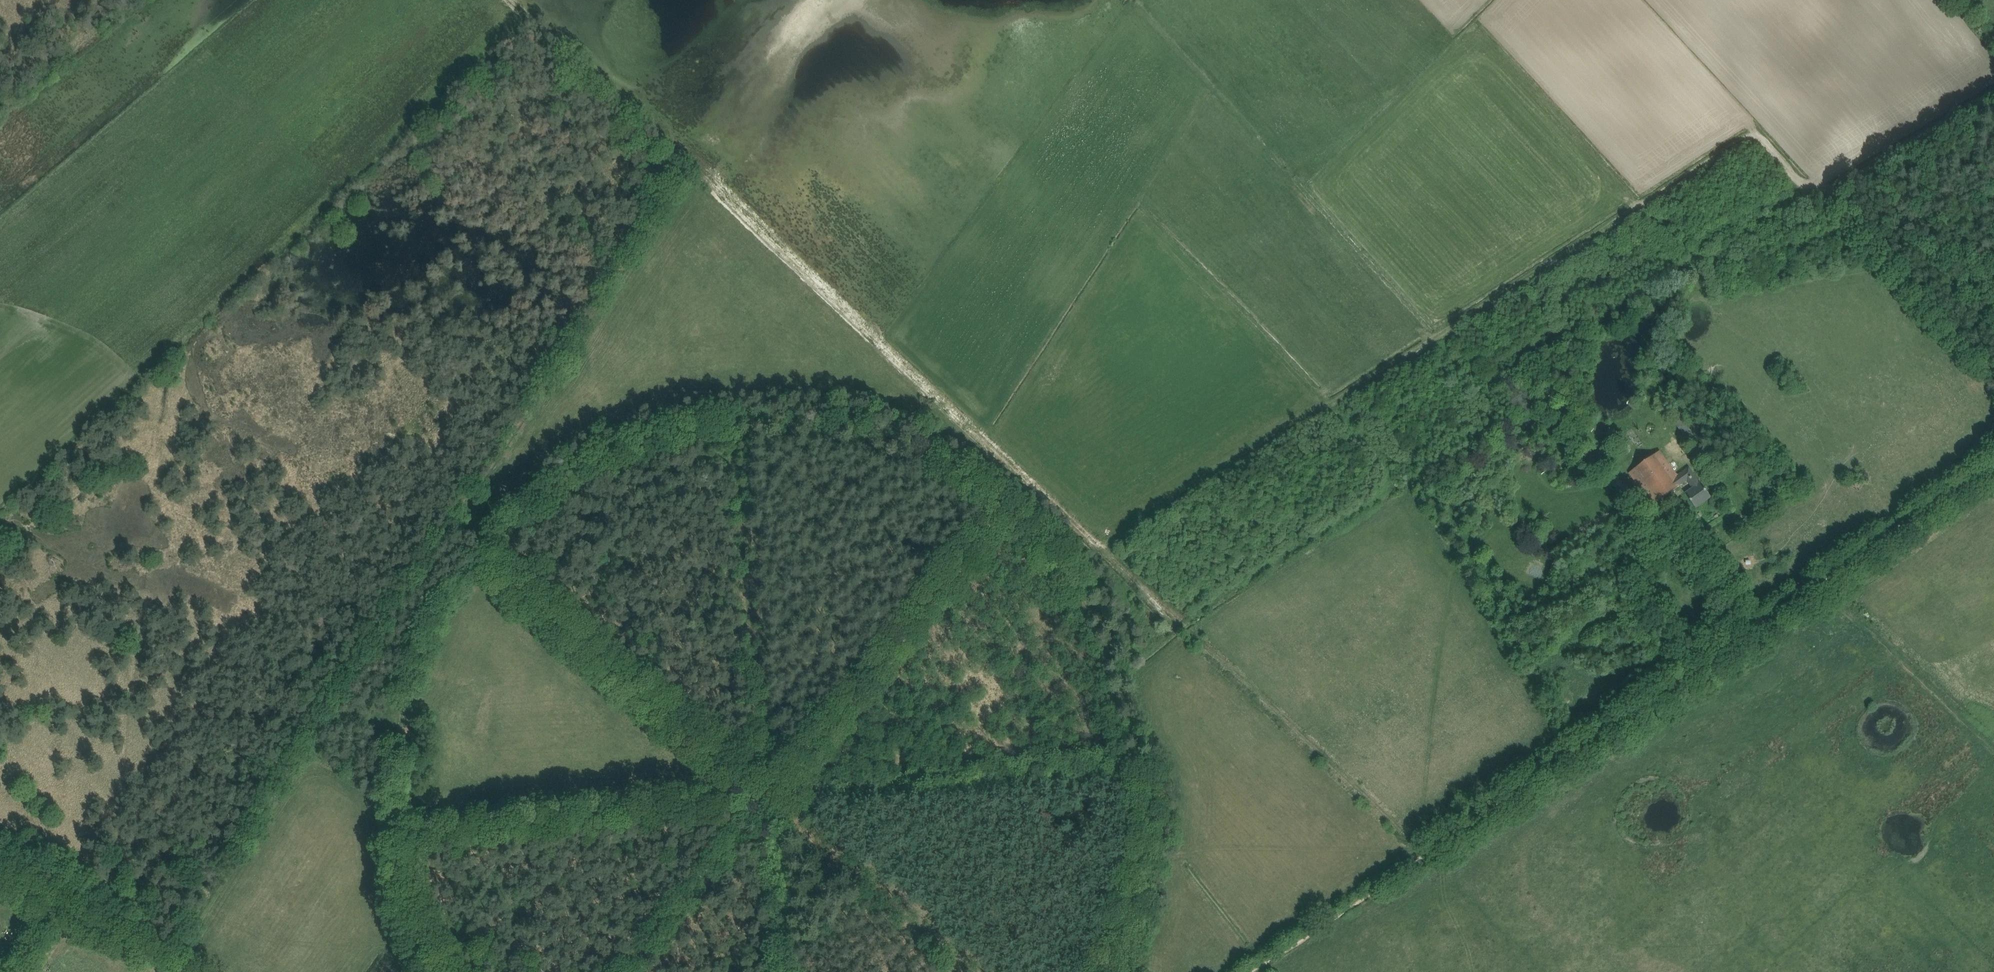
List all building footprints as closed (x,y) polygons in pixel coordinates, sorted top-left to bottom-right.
[(1691,411),(1675,423),(1688,441),(1704,430),(1691,411)] [(1629,472),(1642,490),(1648,498),(1650,497),(1655,503),(1682,484),(1687,480),(1693,488),(1685,493),(1696,508),(1711,497),(1705,489),(1701,482),(1700,483),(1689,468),(1677,477),(1658,451),(1629,472)] [(1656,548),(1665,540),(1656,530),(1648,538),(1656,548)]
